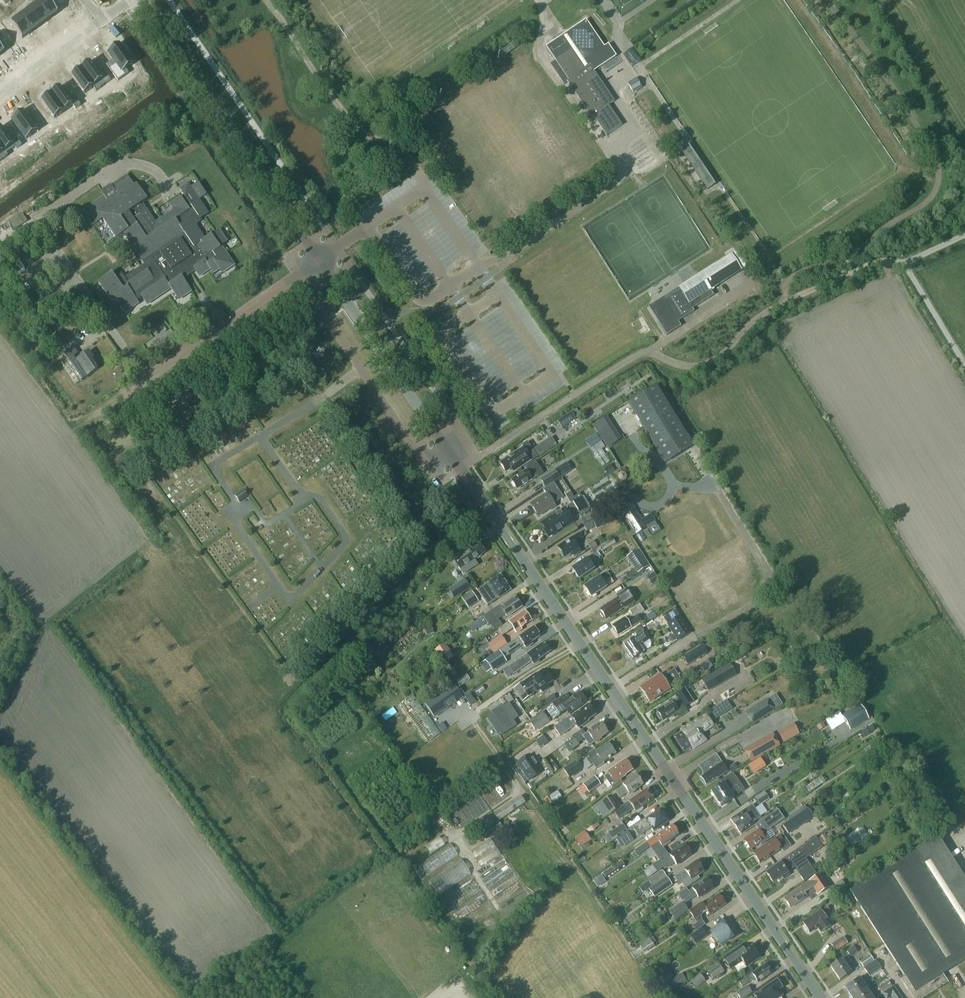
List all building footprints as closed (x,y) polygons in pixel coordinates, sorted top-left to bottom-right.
[(38,3),(49,19),(58,12),(49,0),(42,0),(38,3)] [(38,3),(29,10),(40,26),(49,19),(38,3)] [(29,10),(20,16),(31,32),(40,26),(29,10)] [(20,16),(11,23),(22,39),(31,32),(20,16)] [(593,116),(606,136),(622,125),(609,105),(615,101),(591,66),(596,62),(599,67),(616,56),(608,44),(604,46),(585,19),(566,32),(546,46),(555,60),(550,64),(564,85),(567,82),(591,117),(593,116)] [(119,42),(107,51),(122,70),(133,62),(119,42)] [(624,54),(632,66),(640,60),(632,48),(624,54)] [(88,59),(79,66),(92,84),(101,77),(88,59)] [(79,66),(69,73),(83,91),(92,84),(79,66)] [(637,80),(628,85),(632,92),(641,86),(637,80)] [(59,86),(50,93),(63,111),(72,104),(59,86)] [(50,93),(41,100),(54,118),(63,111),(50,93)] [(23,110),(11,118),(25,138),(37,129),(23,110)] [(0,126),(0,145),(4,151),(14,144),(0,126)] [(717,181),(693,144),(680,152),(704,189),(717,181)] [(113,190),(82,211),(92,226),(103,219),(116,239),(123,233),(145,265),(119,282),(112,272),(98,282),(110,299),(114,296),(125,313),(139,304),(137,300),(142,296),(148,304),(171,288),(177,297),(179,295),(181,298),(191,291),(182,278),(195,269),(200,276),(211,269),(214,273),(220,268),(223,272),(233,266),(226,257),(228,256),(221,246),(227,242),(219,230),(205,240),(195,225),(199,223),(197,221),(209,213),(200,199),(207,195),(198,182),(191,187),(188,182),(179,188),(184,195),(173,202),(175,204),(171,207),(174,210),(156,222),(143,203),(148,200),(136,184),(134,185),(127,175),(110,186),(113,190)] [(23,213),(9,222),(14,229),(27,220),(23,213)] [(665,301),(657,306),(662,314),(662,313),(664,312),(667,318),(666,319),(665,318),(659,323),(667,335),(681,326),(678,322),(694,312),(692,309),(714,295),(711,290),(742,271),(747,267),(737,252),(732,255),(684,285),(679,289),(680,291),(665,301)] [(34,329),(28,334),(33,342),(40,338),(34,329)] [(63,359),(79,382),(98,369),(92,359),(94,358),(89,351),(76,359),(72,353),(63,359)] [(655,385),(628,402),(644,429),(664,462),(692,444),(655,385)] [(575,420),(571,413),(558,422),(562,428),(575,420)] [(607,417),(593,425),(607,448),(621,440),(607,417)] [(595,434),(589,438),(594,446),(601,441),(595,434)] [(544,442),(534,449),(539,457),(549,450),(544,442)] [(513,472),(528,463),(537,457),(527,443),(522,446),(524,448),(520,451),(520,450),(513,455),(513,454),(505,459),(506,460),(500,464),(505,472),(511,468),(513,472)] [(524,467),(526,470),(517,476),(518,476),(511,481),(516,489),(523,485),(524,485),(543,473),(534,460),(524,467)] [(611,464),(604,469),(608,474),(614,470),(611,464)] [(555,470),(540,479),(545,487),(560,477),(555,470)] [(619,481),(623,481),(626,480),(627,477),(625,473),(621,473),(618,475),(618,478),(619,481)] [(556,506),(554,503),(563,497),(554,483),(543,489),(546,494),(531,504),(538,516),(550,508),(551,510),(556,506)] [(240,501),(248,496),(244,490),(236,496),(240,501)] [(567,494),(572,502),(577,499),(572,491),(567,494)] [(571,523),(570,522),(573,520),(570,516),(578,511),(582,512),(589,508),(582,497),(565,508),(548,518),(549,520),(542,525),(549,536),(557,531),(558,532),(562,529),(561,528),(563,527),(563,526),(565,525),(566,526),(571,523)] [(638,514),(627,520),(636,534),(647,528),(641,519),(638,514)] [(599,516),(592,520),(597,529),(604,524),(599,516)] [(589,522),(584,526),(587,531),(592,528),(589,522)] [(574,556),(581,552),(575,542),(583,537),(580,533),(572,538),(558,547),(564,557),(572,553),(574,556)] [(603,550),(615,543),(612,538),(600,545),(603,550)] [(471,548),(467,542),(450,554),(463,574),(478,565),(474,560),(485,552),(479,543),(471,548)] [(638,573),(649,565),(638,549),(627,557),(638,573)] [(587,559),(572,569),(579,579),(594,569),(591,564),(599,558),(596,553),(587,559)] [(591,597),(606,587),(603,582),(610,577),(607,572),(599,577),(584,587),(591,597)] [(653,572),(647,577),(653,586),(659,582),(653,572)] [(488,605),(495,600),(499,597),(499,598),(510,590),(500,575),(489,582),(485,585),(477,590),(488,605)] [(464,579),(454,586),(459,595),(470,588),(464,579)] [(601,612),(600,613),(603,618),(605,617),(606,619),(614,613),(615,614),(619,611),(618,610),(619,610),(619,609),(623,607),(624,606),(625,608),(634,602),(626,590),(617,596),(619,598),(618,599),(614,602),(614,601),(600,610),(601,612)] [(461,598),(467,606),(477,600),(471,591),(461,598)] [(662,591),(657,594),(660,599),(665,596),(662,591)] [(500,605),(494,609),(483,616),(483,617),(486,621),(487,623),(488,624),(497,618),(505,613),(507,617),(522,607),(515,597),(501,607),(500,605)] [(638,615),(644,611),(640,604),(629,610),(632,615),(630,616),(626,618),(625,618),(612,626),(613,627),(613,629),(614,631),(616,632),(618,635),(624,631),(625,632),(631,628),(642,621),(638,615)] [(504,625),(498,629),(503,636),(514,629),(516,633),(522,629),(521,628),(531,621),(525,611),(509,622),(504,625)] [(661,617),(665,623),(672,618),(669,612),(661,617)] [(691,633),(680,615),(667,624),(678,641),(691,633)] [(483,617),(474,623),(477,629),(487,623),(486,621),(483,617)] [(432,625),(424,627),(426,635),(434,633),(432,625)] [(499,650),(485,660),(485,661),(491,670),(502,662),(504,658),(523,644),(526,648),(532,644),(531,642),(540,636),(539,635),(539,633),(538,631),(536,631),(534,627),(499,650)] [(632,657),(633,659),(643,652),(640,646),(649,640),(645,633),(641,628),(634,633),(637,637),(634,639),(634,638),(623,645),(628,652),(627,653),(627,655),(629,658),(631,658),(632,657)] [(495,639),(488,644),(494,653),(507,644),(503,638),(497,642),(495,639)] [(384,642),(376,650),(378,652),(386,644),(384,642)] [(687,664),(706,653),(700,643),(681,654),(687,664)] [(443,665),(454,657),(445,644),(433,652),(443,665)] [(513,673),(523,667),(531,661),(534,665),(539,661),(538,660),(550,652),(550,651),(550,649),(548,645),(545,645),(545,644),(543,646),(542,644),(527,654),(517,660),(514,663),(509,667),(513,673)] [(701,665),(705,672),(715,665),(711,658),(701,665)] [(723,667),(709,675),(716,687),(730,679),(737,675),(730,663),(723,667)] [(664,675),(665,675),(662,677),(660,675),(640,688),(649,702),(670,689),(668,686),(671,684),(671,685),(680,678),(674,669),(664,675)] [(552,681),(547,673),(545,674),(543,671),(537,675),(536,674),(529,679),(514,689),(523,701),(533,694),(529,689),(534,686),(537,691),(541,689),(543,692),(549,688),(547,684),(552,681)] [(453,682),(424,702),(435,717),(464,697),(453,682)] [(482,685),(474,691),(477,695),(485,690),(482,685)] [(472,692),(467,694),(470,703),(475,701),(472,692)] [(564,695),(551,704),(553,705),(547,709),(554,719),(562,713),(566,710),(569,714),(586,702),(579,692),(567,700),(564,695)] [(405,699),(400,703),(405,710),(428,742),(440,734),(412,694),(405,699)] [(542,701),(546,707),(557,700),(553,694),(542,701)] [(658,714),(657,715),(660,719),(661,718),(663,720),(672,714),(675,717),(686,710),(684,708),(684,707),(690,704),(683,694),(680,696),(676,698),(677,698),(672,701),(663,706),(664,707),(657,712),(658,714)] [(753,723),(774,710),(767,700),(746,713),(753,723)] [(727,701),(711,711),(716,720),(732,710),(727,701)] [(500,737),(517,725),(513,720),(518,717),(509,703),(503,707),(502,705),(492,712),(493,713),(487,717),(500,737)] [(560,736),(571,729),(570,728),(572,727),(573,727),(578,727),(595,715),(588,704),(571,717),(565,721),(565,720),(554,728),(560,736)] [(851,729),(868,719),(860,706),(843,716),(851,729)] [(536,731),(550,722),(543,711),(529,721),(536,731)] [(682,729),(683,731),(674,737),(683,752),(693,746),(694,748),(707,740),(701,731),(713,724),(706,713),(682,729)] [(586,734),(583,729),(573,736),(575,738),(565,745),(569,752),(579,745),(578,743),(585,739),(590,746),(594,742),(595,742),(596,742),(597,742),(599,740),(600,739),(608,733),(601,723),(588,732),(586,734)] [(793,723),(777,732),(784,744),(800,735),(793,723)] [(866,728),(859,733),(863,738),(870,734),(866,728)] [(750,761),(779,744),(773,734),(744,750),(750,761)] [(616,753),(608,742),(596,750),(595,749),(587,754),(589,758),(588,758),(592,765),(593,764),(596,769),(604,763),(603,762),(616,753)] [(517,764),(524,773),(530,781),(543,771),(531,754),(517,764)] [(728,771),(721,761),(716,754),(698,766),(699,766),(704,772),(703,773),(704,775),(701,777),(706,785),(717,778),(728,771)] [(563,770),(568,777),(582,768),(577,760),(563,770)] [(631,767),(630,765),(629,764),(625,760),(612,769),(607,772),(608,774),(604,777),(612,788),(622,781),(620,779),(620,778),(622,778),(623,777),(624,776),(633,770),(631,768),(631,767)] [(554,763),(549,766),(554,772),(558,769),(554,763)] [(735,764),(729,768),(732,773),(739,769),(735,764)] [(722,784),(711,792),(721,806),(733,798),(744,791),(738,783),(737,781),(733,775),(732,773),(720,781),(722,784)] [(632,793),(634,792),(634,791),(643,785),(642,783),(642,782),(640,780),(639,779),(636,775),(622,784),(624,786),(615,792),(620,798),(628,792),(629,794),(631,793),(632,793)] [(460,784),(465,781),(462,776),(442,789),(444,792),(448,798),(462,788),(460,784)] [(601,785),(594,776),(583,784),(589,793),(601,785)] [(823,777),(802,790),(805,795),(826,782),(823,777)] [(550,804),(563,796),(559,789),(546,797),(550,804)] [(654,799),(647,789),(629,801),(614,812),(619,818),(633,808),(636,811),(637,812),(639,812),(642,810),(643,808),(642,807),(654,799)] [(765,791),(755,798),(756,800),(758,803),(768,796),(765,791)] [(525,803),(520,796),(493,815),(497,821),(480,833),(482,835),(478,838),(481,841),(484,839),(485,840),(502,828),(498,821),(521,805),(525,803)] [(610,814),(620,807),(612,796),(602,802),(610,814)] [(745,810),(730,820),(741,835),(755,825),(753,823),(761,817),(753,806),(745,811),(745,810)] [(807,808),(799,814),(805,822),(813,816),(807,808)] [(778,809),(761,821),(761,822),(766,829),(768,828),(769,830),(778,824),(776,821),(783,817),(778,809)] [(666,819),(667,818),(665,815),(664,815),(660,810),(647,819),(646,818),(633,827),(638,836),(652,827),(654,831),(659,828),(660,826),(667,821),(666,819)] [(791,819),(782,825),(788,833),(797,828),(791,819)] [(608,834),(612,839),(626,829),(623,824),(608,834)] [(663,847),(667,844),(667,843),(678,835),(672,825),(657,836),(656,835),(647,842),(651,847),(659,841),(663,847)] [(744,839),(750,849),(751,849),(760,843),(761,845),(770,839),(764,830),(760,833),(758,831),(744,840),(744,839)] [(589,836),(585,831),(575,838),(579,845),(584,841),(584,840),(589,836)] [(619,844),(631,836),(627,831),(616,839),(619,844)] [(783,841),(779,835),(753,853),(760,863),(770,857),(781,849),(783,851),(791,846),(786,839),(783,841)] [(943,975),(964,961),(964,879),(937,835),(849,891),(904,978),(901,980),(912,997),(923,997),(936,990),(935,990),(947,982),(948,983),(949,983),(943,975)] [(445,846),(440,838),(426,847),(431,855),(445,846)] [(773,883),(782,876),(784,879),(789,875),(787,872),(793,868),(791,867),(800,861),(802,863),(801,864),(806,871),(800,874),(805,881),(814,874),(810,868),(811,868),(806,861),(806,860),(805,858),(822,847),(817,839),(808,845),(807,843),(778,863),(775,864),(774,865),(776,867),(766,873),(773,883)] [(490,840),(472,852),(477,860),(496,847),(490,840)] [(647,842),(634,850),(638,856),(651,847),(647,842)] [(458,855),(450,844),(414,868),(421,880),(458,855)] [(691,854),(686,846),(679,850),(679,849),(670,855),(669,854),(660,860),(664,866),(666,864),(668,867),(675,863),(677,865),(682,861),(681,860),(691,854)] [(501,855),(496,847),(477,861),(482,868),(501,855)] [(461,860),(428,881),(438,896),(471,874),(461,860)] [(660,860),(652,865),(657,872),(664,867),(664,866),(660,860)] [(703,871),(697,861),(685,870),(674,877),(679,884),(684,881),(687,885),(698,878),(697,876),(703,871)] [(513,871),(507,864),(483,880),(488,888),(513,871)] [(648,881),(640,888),(643,893),(652,886),(666,877),(661,870),(647,880),(648,881)] [(518,880),(512,873),(489,889),(494,897),(518,880)] [(801,887),(784,899),(791,908),(807,897),(805,893),(813,887),(816,891),(818,895),(826,889),(831,886),(822,873),(817,876),(809,881),(800,887),(801,887)] [(600,874),(593,880),(598,887),(605,881),(600,874)] [(666,877),(662,880),(649,889),(655,897),(672,885),(666,877)] [(474,878),(440,899),(452,915),(483,894),(474,878)] [(686,903),(697,895),(699,899),(705,894),(713,888),(712,885),(713,885),(708,878),(707,879),(707,878),(692,888),(692,889),(689,891),(687,888),(678,894),(682,901),(684,900),(686,903)] [(825,896),(827,899),(846,887),(842,881),(823,893),(825,896)] [(702,902),(689,911),(695,919),(707,911),(709,915),(726,904),(719,894),(703,905),(702,902)] [(852,907),(844,894),(837,899),(845,912),(852,907)] [(675,919),(688,910),(683,902),(669,911),(675,919)] [(805,926),(804,928),(807,932),(809,932),(810,933),(818,927),(821,932),(831,926),(824,915),(830,910),(828,906),(821,911),(820,909),(811,915),(812,917),(803,923),(805,926)] [(720,945),(722,944),(728,940),(728,941),(739,934),(728,917),(718,924),(718,925),(710,930),(720,945)] [(696,944),(708,935),(702,927),(690,935),(696,944)] [(851,943),(846,936),(844,937),(831,945),(836,952),(848,944),(848,945),(851,943)] [(639,945),(644,953),(655,946),(649,938),(639,945)] [(755,950),(753,946),(745,951),(741,945),(722,957),(731,969),(742,961),(746,966),(753,962),(761,957),(756,949),(755,950)] [(854,946),(847,951),(851,957),(858,952),(854,946)] [(874,960),(870,955),(860,961),(864,967),(874,960)] [(842,960),(831,967),(840,980),(851,973),(846,965),(851,962),(847,957),(842,960)] [(876,960),(864,968),(870,976),(881,968),(876,960)] [(724,971),(718,962),(706,970),(713,979),(724,971)] [(766,964),(739,982),(742,987),(755,978),(758,982),(759,981),(760,982),(762,980),(762,979),(772,973),(766,964)] [(671,991),(687,981),(682,973),(666,983),(671,991)] [(690,981),(695,988),(705,981),(700,974),(690,981)] [(852,997),(854,997),(867,989),(862,982),(866,980),(863,976),(860,979),(859,978),(845,988),(852,997)] [(782,987),(777,980),(754,995),(756,997),(779,997),(782,996),(778,990),(782,987)] [(888,981),(886,982),(878,988),(882,993),(892,986),(888,981)] [(740,997),(744,997),(752,992),(747,986),(737,993),(740,997)] [(869,993),(873,990),(870,986),(867,989),(854,997),(873,997),(869,993)] [(883,994),(886,997),(890,997),(897,993),(893,987),(883,994)]
